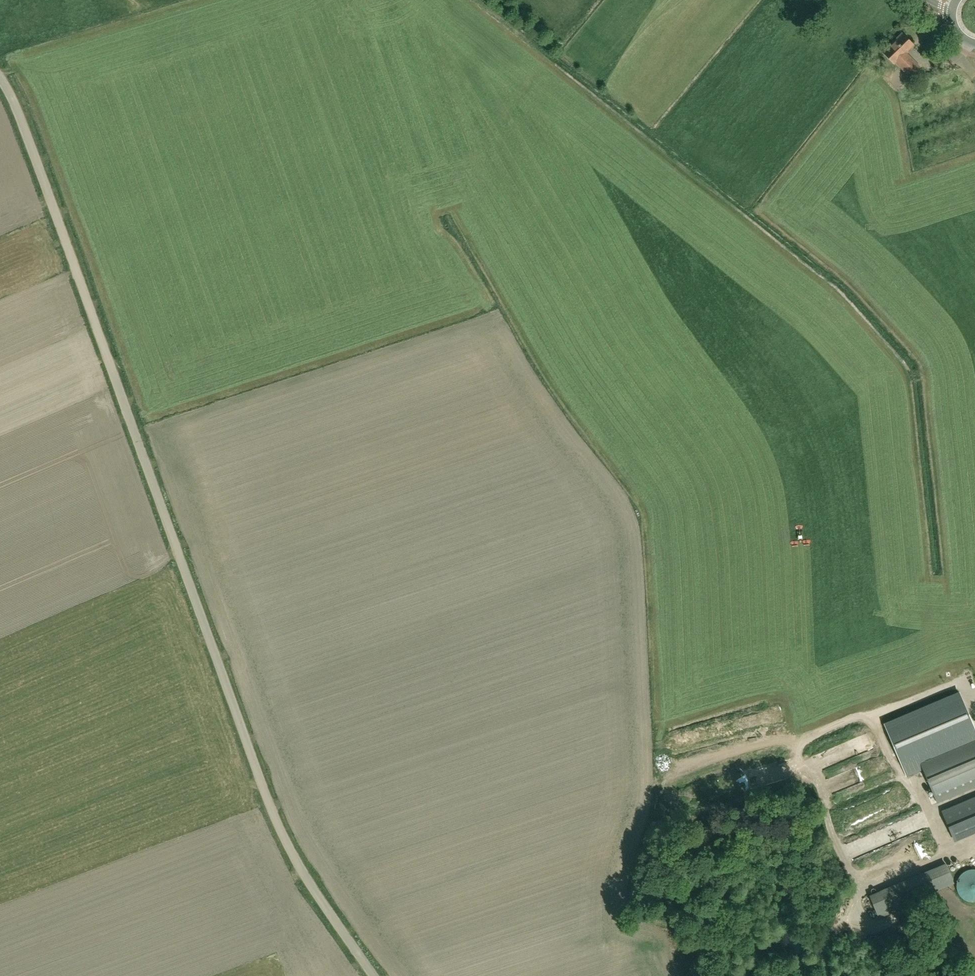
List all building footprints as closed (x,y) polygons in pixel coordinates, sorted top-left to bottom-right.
[(912,44),(902,33),(883,52),(894,64),(896,62),(909,76),(919,67),(905,52),(912,44)] [(884,724),(907,775),(923,769),(937,803),(974,787),(974,731),(959,692),(884,724)] [(942,811),(954,840),(974,831),(974,797),(942,811)] [(915,903),(913,900),(954,883),(946,864),(870,896),(879,918),(915,903)] [(964,898),(974,898),(974,871),(963,871),(964,898)]
